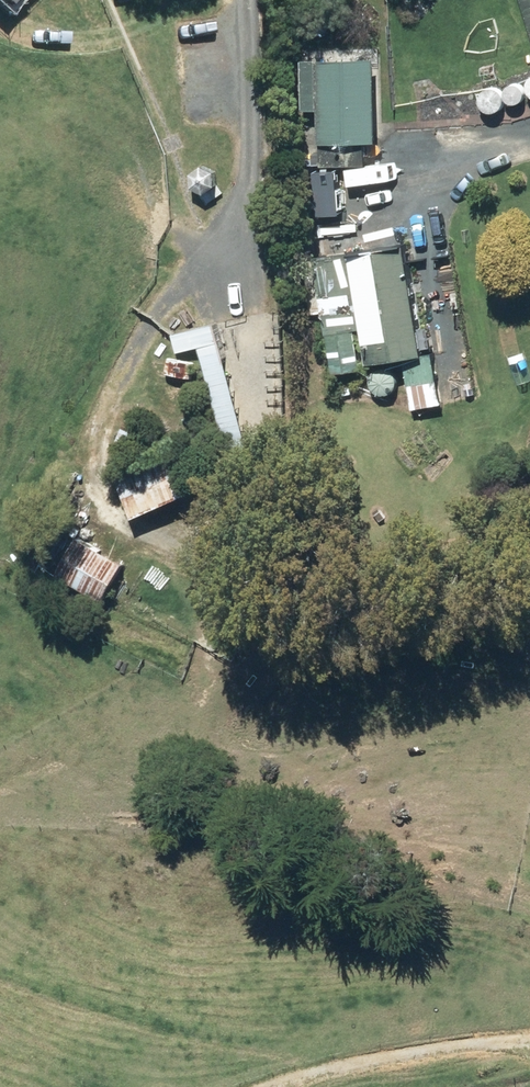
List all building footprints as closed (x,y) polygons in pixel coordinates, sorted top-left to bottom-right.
[(375,58),(302,57),(301,110),(320,111),(320,142),(309,142),(308,164),(374,165),(375,58)] [(388,219),(299,234),(314,325),(354,318),(359,347),(409,339),(388,219)] [(225,447),(247,441),(215,325),(170,337),(174,353),(197,347),(225,447)] [(436,379),(409,381),(412,413),(439,411),(436,379)] [(117,480),(135,518),(200,488),(182,450),(117,480)] [(126,564),(78,535),(55,575),(103,604),(126,564)]
